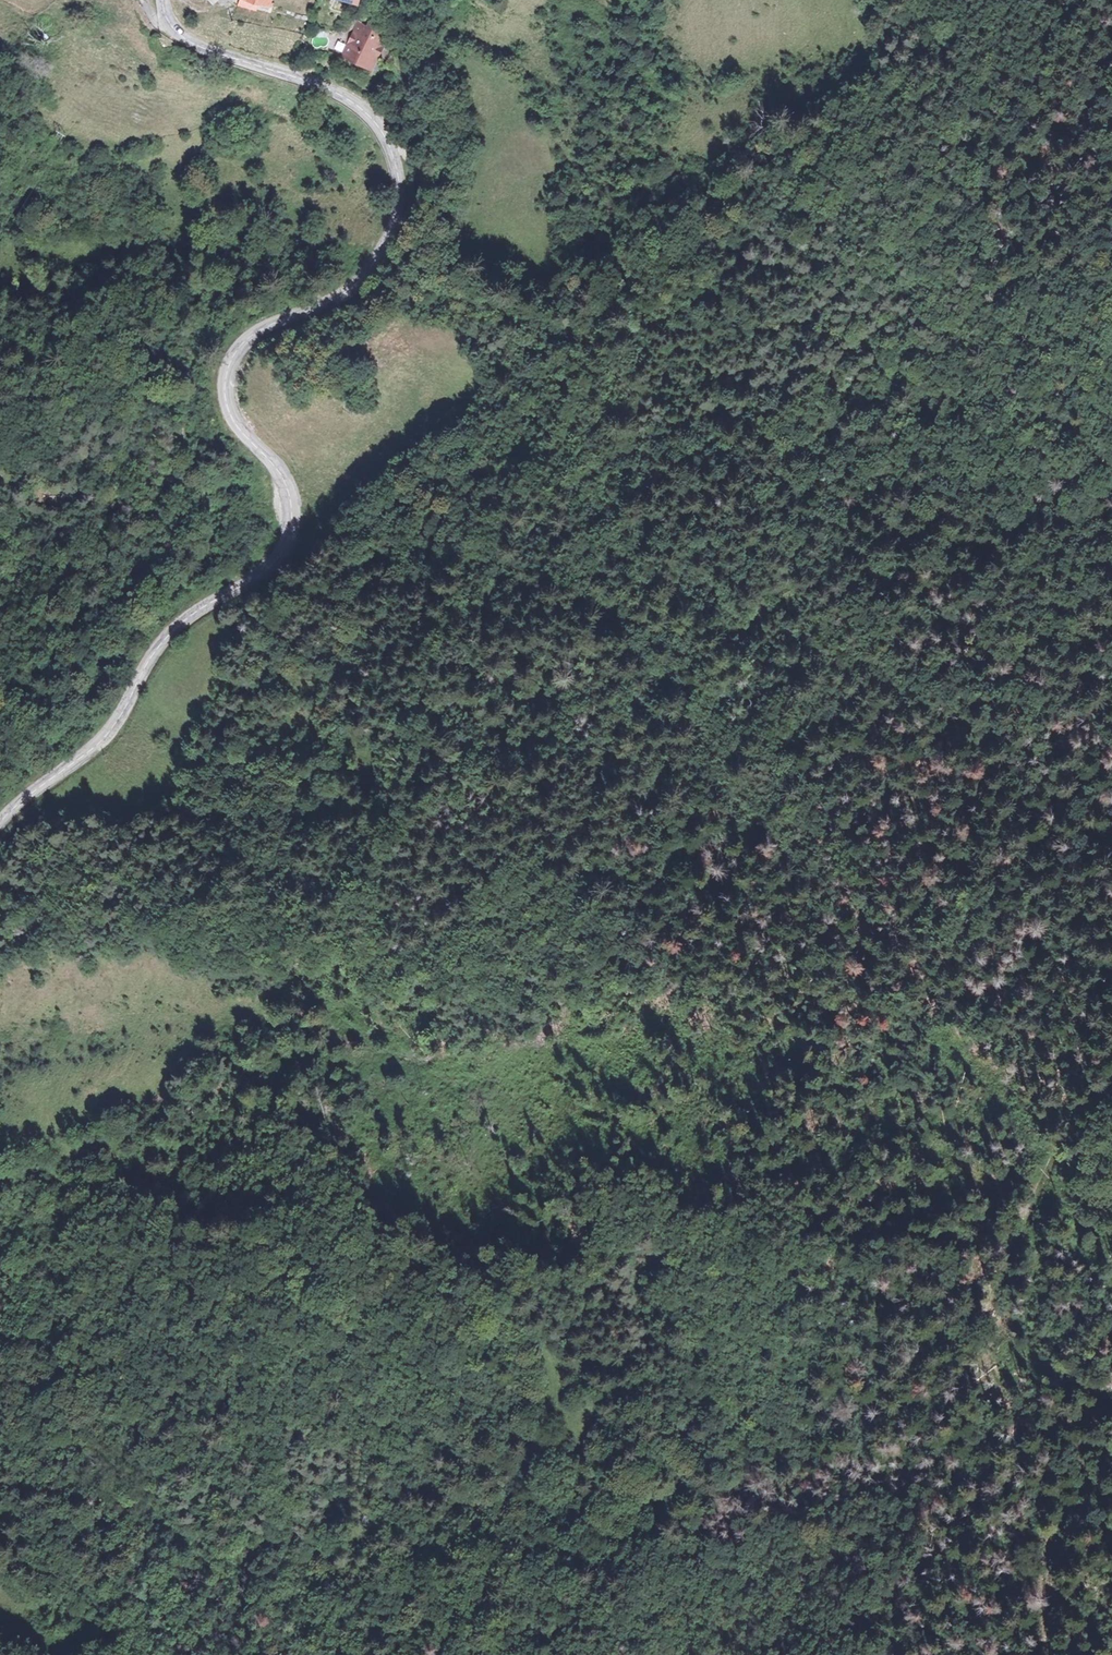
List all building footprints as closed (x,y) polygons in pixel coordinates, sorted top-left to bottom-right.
[(262,9),(266,0),(238,0),(262,9)] [(377,27),(389,34),(393,29),(380,21),(377,27)] [(377,27),(369,22),(352,52),(379,68),(397,39),(389,34),(377,27)] [(693,649),(695,635),(688,633),(682,635),(681,646),(693,649)]
